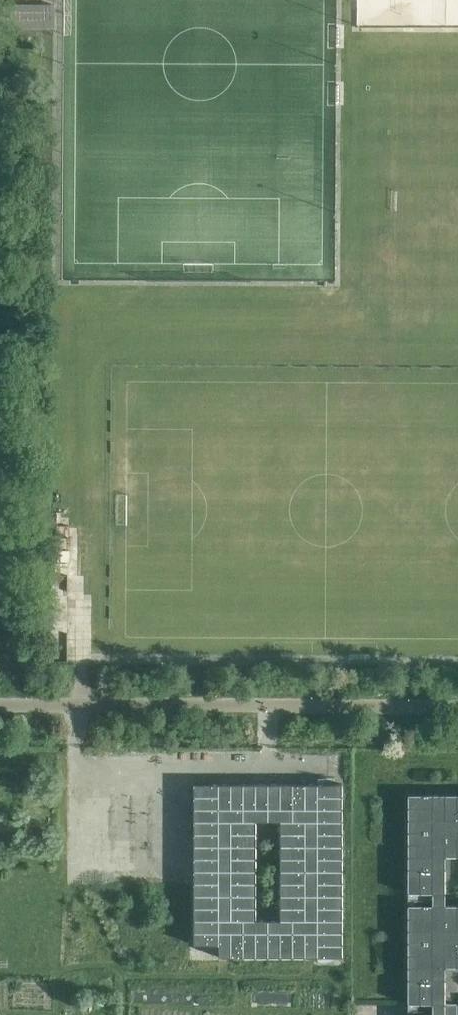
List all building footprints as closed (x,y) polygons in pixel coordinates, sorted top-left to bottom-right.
[(56,25),(56,0),(12,1),(12,26),(56,25)] [(194,784),(194,943),(219,943),(219,956),(341,955),(341,784),(194,784)] [(408,794),(408,1014),(445,1014),(445,967),(457,966),(457,906),(444,906),(445,856),(457,856),(457,794),(408,794)]
